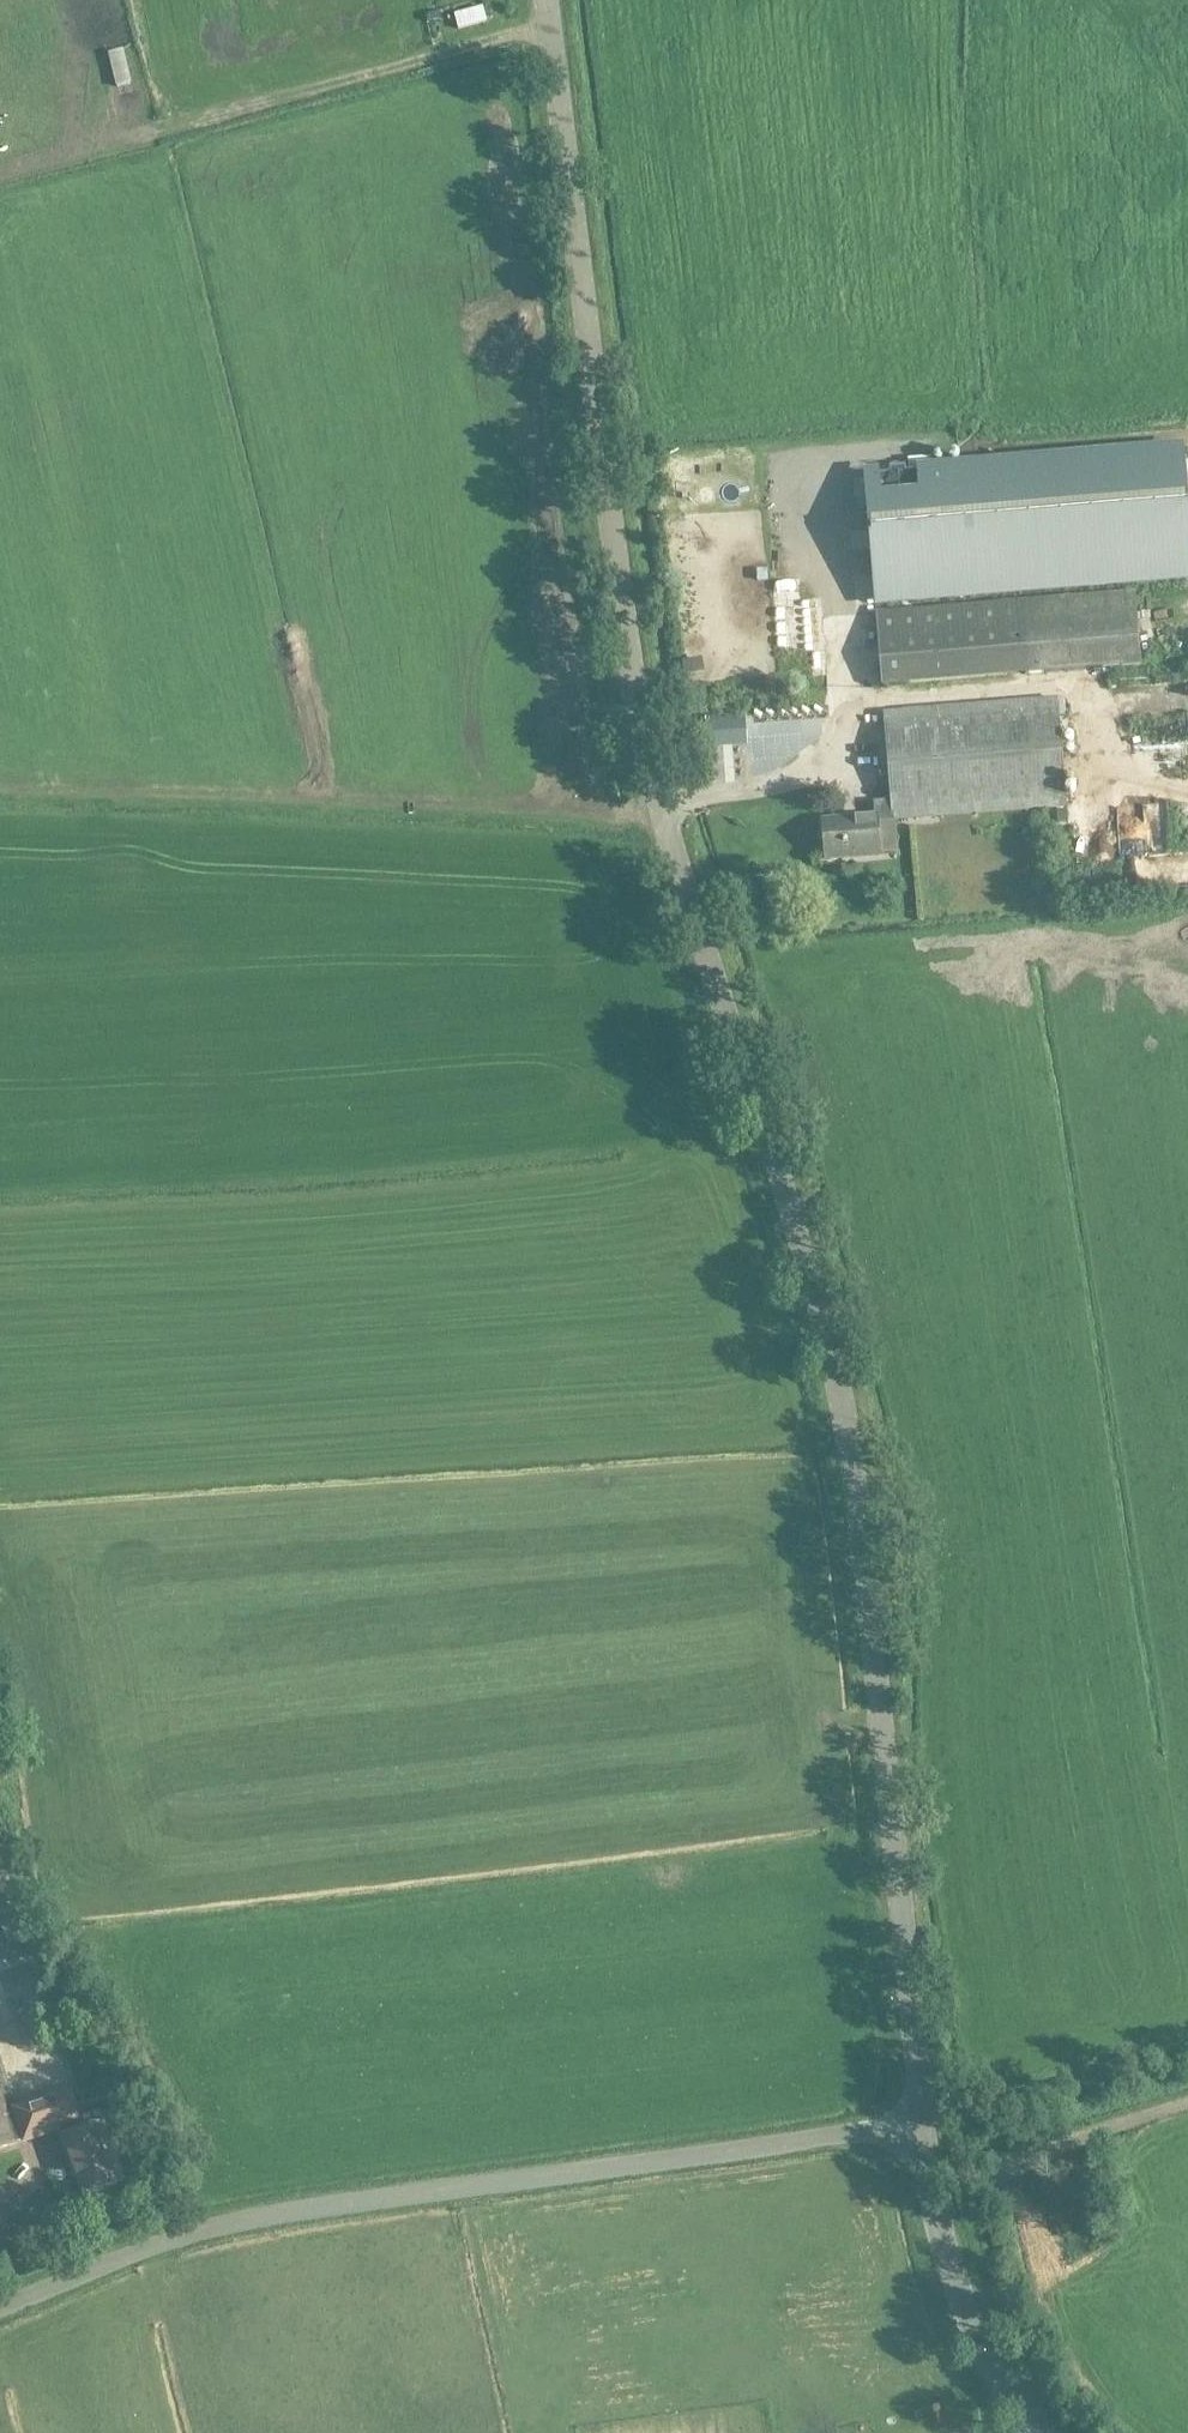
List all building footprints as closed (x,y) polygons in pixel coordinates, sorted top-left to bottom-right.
[(880,479),(884,582),(1187,567),(1187,456),(880,479)] [(883,686),(1142,668),(1135,592),(877,614),(883,686)] [(883,713),(890,802),(873,803),(875,818),(823,822),(827,859),(878,855),(876,827),(896,825),(895,821),(1067,808),(1058,700),(883,713)] [(1117,733),(1153,728),(1151,707),(1114,711),(1117,733)] [(745,715),(706,718),(707,740),(746,737),(745,715)] [(76,2125),(65,2095),(15,2112),(16,2113),(9,2115),(0,2087),(0,2151),(19,2144),(18,2142),(24,2140),(25,2144),(57,2132),(76,2125)] [(78,2131),(76,2125),(57,2132),(74,2180),(77,2179),(83,2196),(124,2181),(102,2123),(78,2131)]
